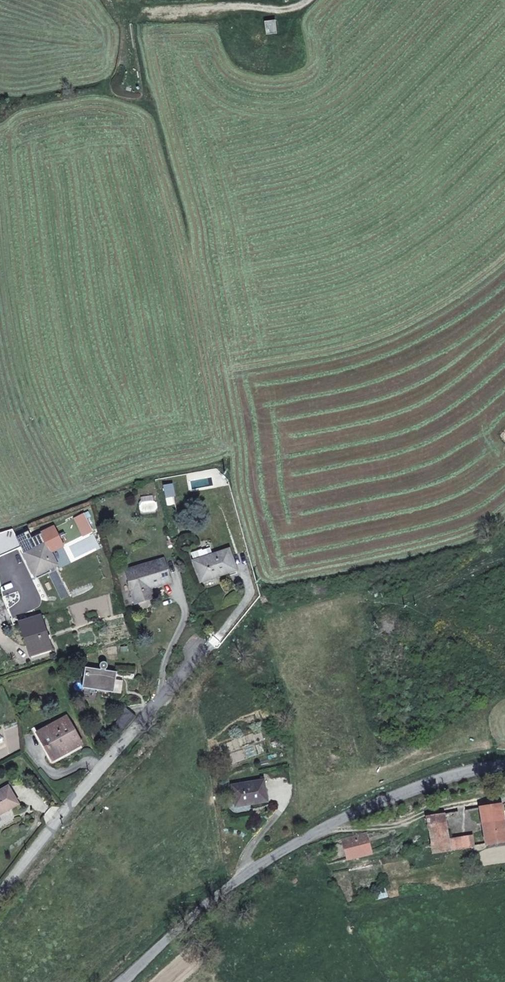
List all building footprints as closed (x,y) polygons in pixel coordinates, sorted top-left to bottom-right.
[(277,34),(275,20),(265,22),(266,35),(277,34)] [(57,565),(46,542),(24,553),(35,576),(57,565)] [(236,570),(229,549),(194,561),(201,582),(236,570)] [(171,582),(164,559),(126,570),(136,603),(150,599),(147,589),(150,588),(171,582)] [(51,649),(41,616),(19,623),(30,656),(51,649)] [(113,693),(116,673),(105,671),(105,669),(106,669),(106,668),(107,668),(107,667),(107,666),(107,665),(107,664),(107,663),(106,663),(105,663),(105,662),(104,662),(103,662),(102,663),(101,663),(101,664),(101,665),(100,665),(100,666),(101,667),(101,668),(102,668),(101,671),(80,667),(78,675),(86,676),(84,688),(113,693)] [(122,732),(136,716),(126,707),(122,712),(123,714),(113,725),(122,732)] [(81,744),(66,717),(38,733),(47,749),(51,746),(57,758),(81,744)] [(57,758),(51,746),(47,749),(53,760),(57,758)] [(267,801),(264,780),(232,785),(236,805),(251,802),(252,804),(267,801)] [(19,804),(8,786),(0,791),(0,815),(19,804)] [(501,804),(493,805),(481,807),(486,844),(504,841),(504,829),(504,822),(501,804)] [(448,839),(444,814),(427,816),(433,853),(449,850),(448,839)] [(371,853),(366,833),(342,839),(348,860),(371,853)] [(471,847),(469,835),(452,838),(453,849),(471,847)]
